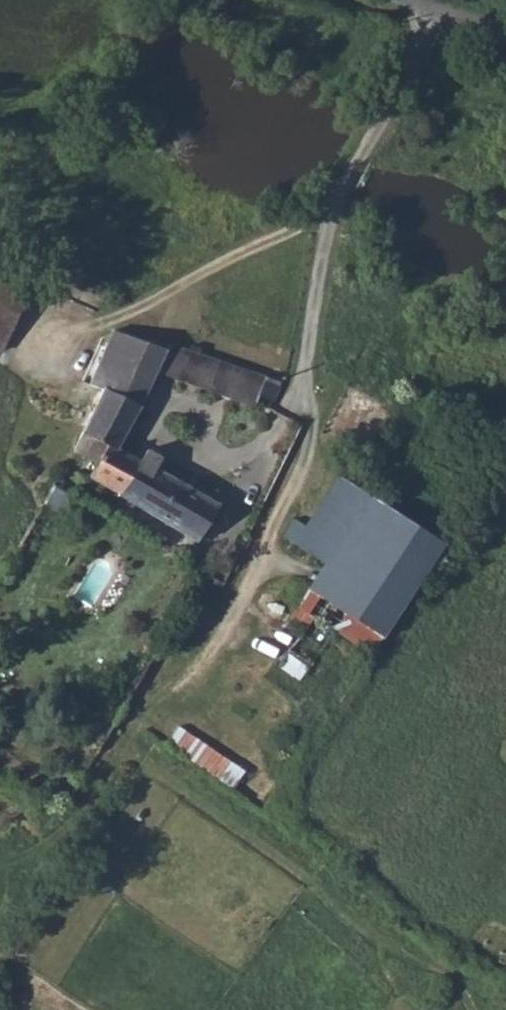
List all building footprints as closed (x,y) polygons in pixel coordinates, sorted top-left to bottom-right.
[(11,326),(27,290),(0,279),(0,321),(11,326)] [(0,321),(0,348),(1,348),(11,326),(0,321)] [(94,406),(75,446),(94,457),(107,436),(116,442),(154,368),(166,342),(111,327),(90,378),(104,385),(94,406)] [(279,378),(167,341),(166,342),(154,368),(174,375),(255,405),(259,392),(273,397),(279,378)] [(116,442),(107,436),(94,457),(87,472),(197,538),(219,503),(155,466),(163,454),(148,446),(141,457),(134,452),(116,442)] [(295,538),(326,558),(371,494),(338,473),(295,538)] [(371,494),(326,558),(398,606),(444,540),(371,494)] [(332,627),(310,614),(288,649),(310,661),(332,627)] [(169,743),(235,785),(246,768),(181,725),(169,743)]
